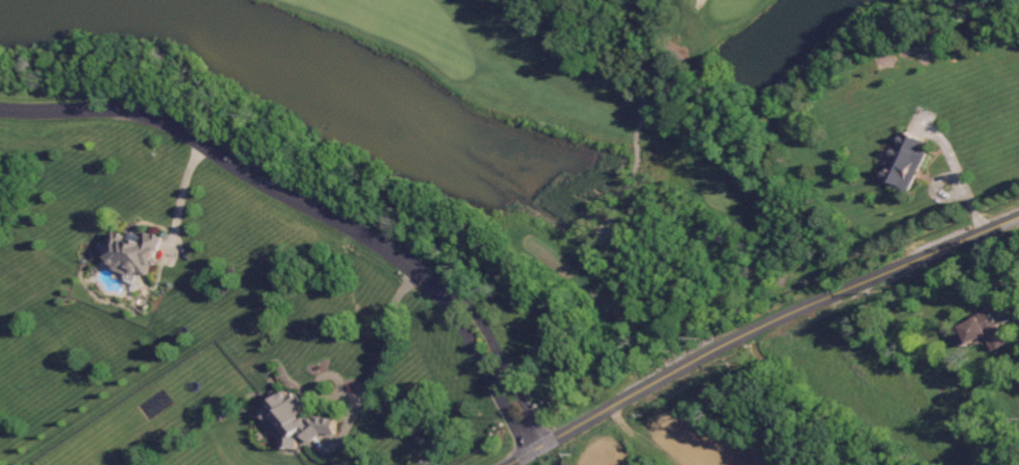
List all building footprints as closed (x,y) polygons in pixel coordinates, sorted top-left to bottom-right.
[(882,183),(910,194),(927,154),(920,151),(925,140),(904,131),(882,183)] [(163,238),(146,232),(144,238),(130,233),(129,237),(113,232),(103,264),(149,279),(163,238)] [(954,328),(963,348),(988,336),(995,352),(1008,345),(991,310),(954,328)] [(261,411),(282,440),(282,449),(298,450),(299,430),(308,443),(321,434),(337,435),(338,419),(316,417),(310,421),(304,413),(304,404),(297,395),(285,394),(261,411)]
